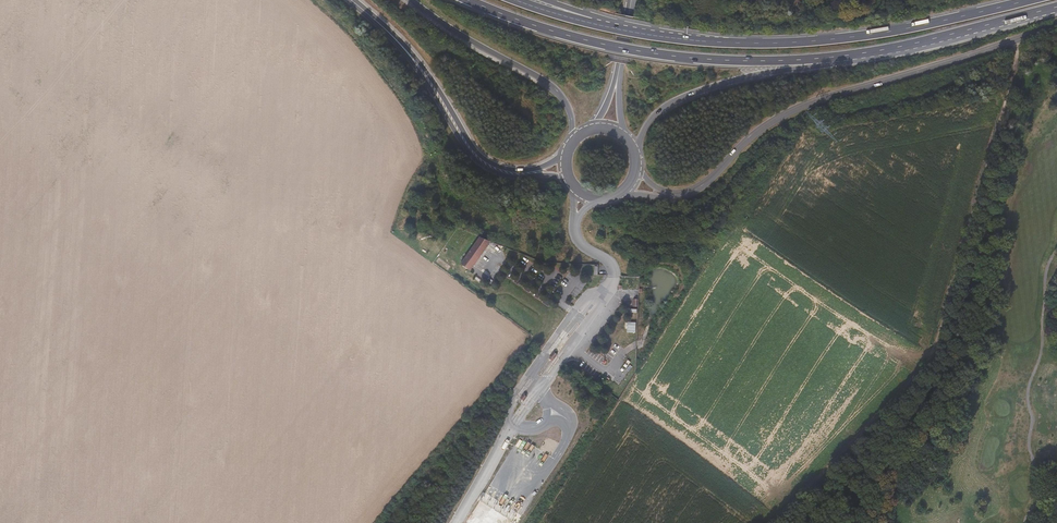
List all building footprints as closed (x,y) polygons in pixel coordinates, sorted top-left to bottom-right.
[(471,271),(492,242),(480,238),(461,265),(471,271)]
